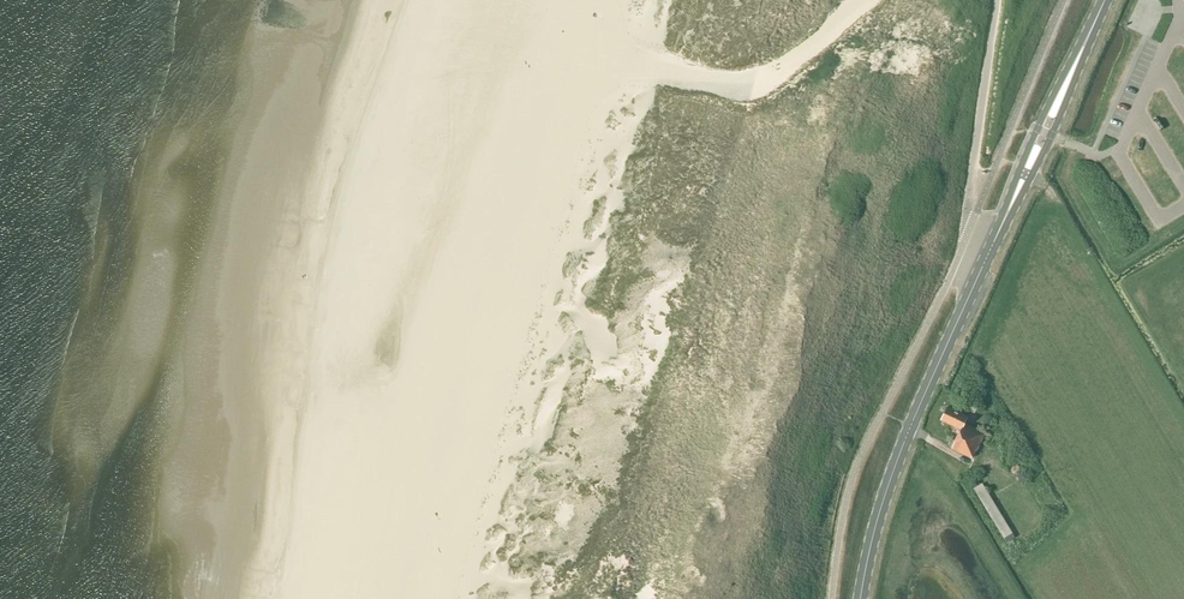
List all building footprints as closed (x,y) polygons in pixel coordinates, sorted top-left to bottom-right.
[(941,420),(961,429),(951,449),(972,458),(976,451),(977,451),(987,433),(965,423),(968,416),(948,406),(941,420)] [(1022,472),(1017,475),(1022,483),(1027,480),(1022,472)] [(1006,542),(1015,537),(982,483),(974,488),(1006,542)]
